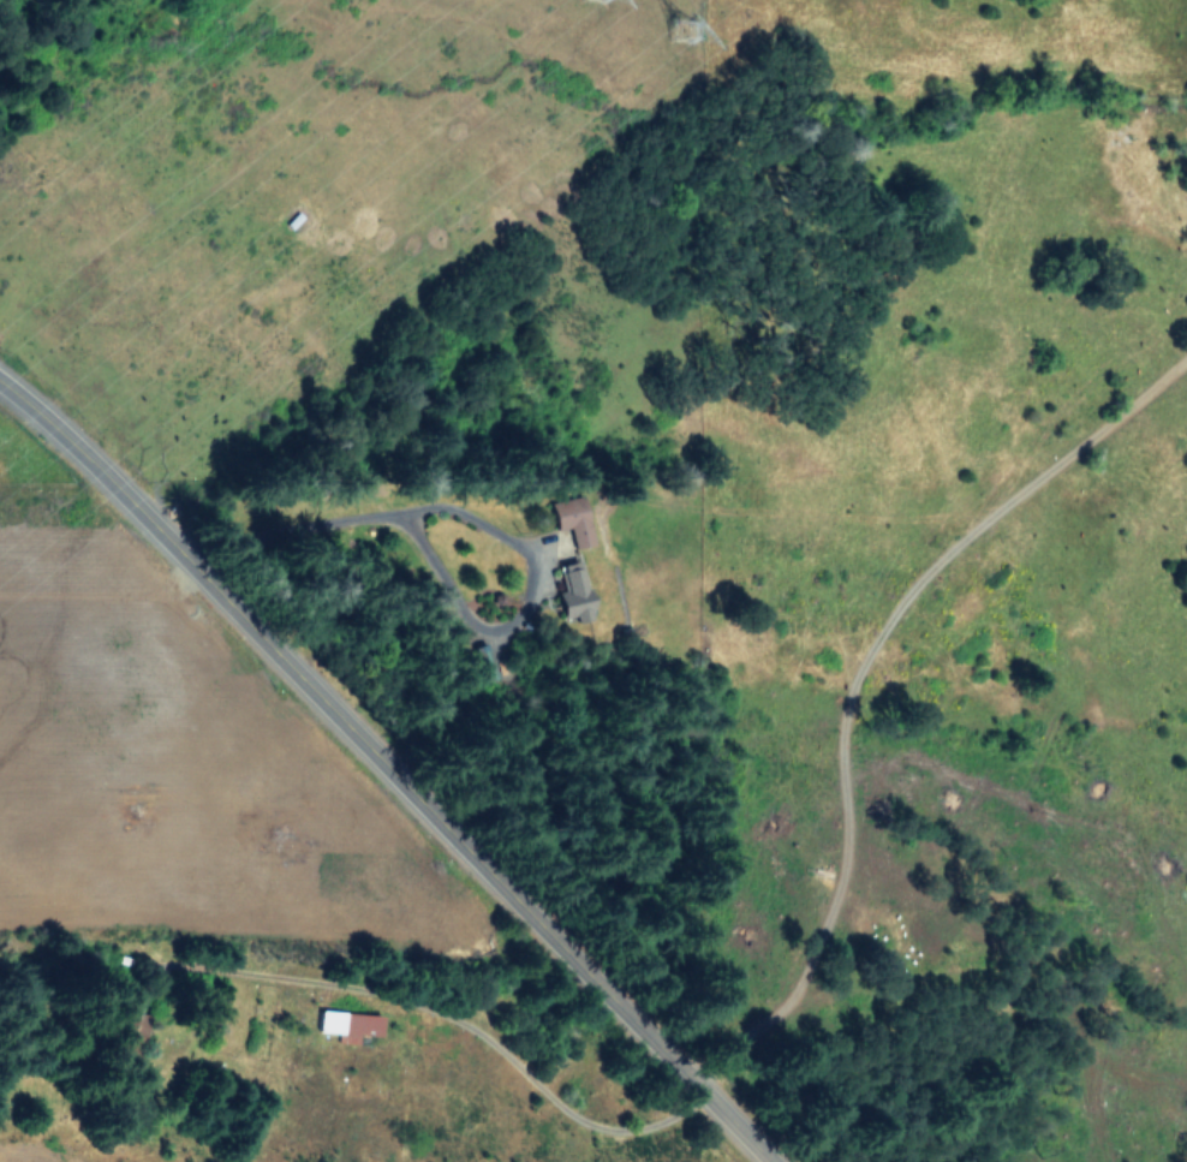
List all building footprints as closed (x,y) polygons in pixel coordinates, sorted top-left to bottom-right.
[(595,543),(580,494),(549,503),(557,530),(568,527),(575,549),(595,543)] [(557,595),(563,614),(573,611),(577,623),(595,617),(579,567),(559,573),(565,593),(557,595)] [(358,1044),(359,1035),(380,1037),(382,1016),(318,1010),(316,1031),(337,1033),(336,1042),(358,1044)]
